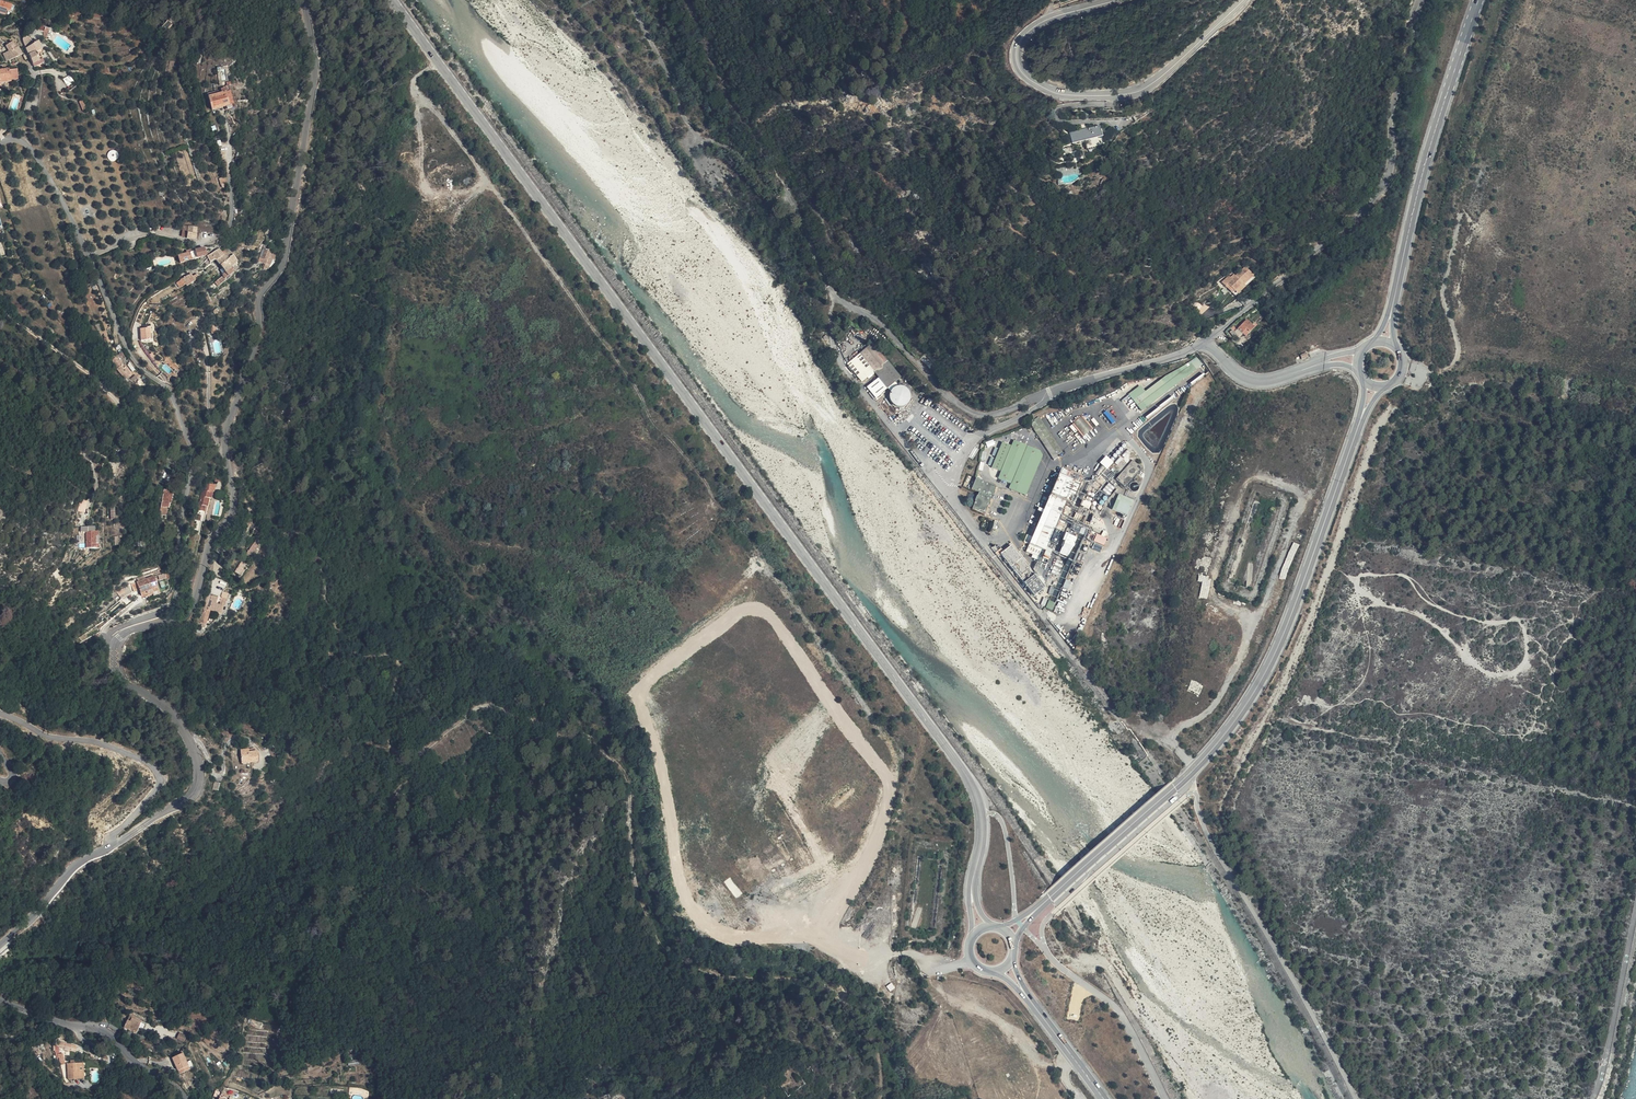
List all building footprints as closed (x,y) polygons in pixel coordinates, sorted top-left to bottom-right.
[(6,6),(11,8),(13,3),(4,0),(0,0),(0,6),(6,8),(6,6)] [(172,26),(168,21),(160,28),(164,33),(172,26)] [(28,31),(29,30),(37,33),(39,27),(31,25),(30,28),(26,27),(25,30),(28,31)] [(37,33),(37,34),(42,36),(45,29),(39,27),(37,33)] [(25,43),(31,40),(24,33),(23,34),(22,34),(23,39),(25,43)] [(39,46),(38,43),(40,42),(38,38),(37,37),(31,40),(35,48),(39,46)] [(9,47),(16,43),(13,38),(6,42),(9,47)] [(25,43),(29,51),(35,48),(31,40),(25,43)] [(2,51),(6,58),(22,50),(18,42),(16,43),(9,47),(5,49),(2,51)] [(29,51),(33,59),(38,56),(35,48),(29,51)] [(9,78),(9,76),(17,76),(16,66),(8,67),(0,68),(0,78),(9,78)] [(66,85),(73,83),(70,75),(63,78),(66,85)] [(227,107),(236,104),(229,83),(225,85),(230,102),(226,103),(227,107)] [(226,103),(230,102),(225,85),(220,86),(221,90),(218,91),(218,87),(207,91),(212,107),(226,103)] [(80,111),(85,109),(81,99),(76,101),(80,111)] [(1137,121),(1150,113),(1149,110),(1135,116),(1137,121)] [(1103,135),(1101,125),(1070,130),(1073,142),(1103,135)] [(117,159),(115,151),(108,152),(110,160),(117,159)] [(197,231),(198,226),(198,225),(188,224),(186,230),(186,233),(191,234),(192,230),(197,231)] [(228,244),(224,247),(222,244),(208,253),(209,255),(211,258),(216,256),(219,257),(224,253),(223,252),(230,247),(228,244)] [(219,257),(222,263),(235,254),(230,247),(223,252),(224,253),(219,257)] [(270,263),(275,256),(270,253),(266,260),(270,263)] [(240,261),(235,254),(222,263),(223,264),(226,269),(233,265),(240,261)] [(1147,263),(1149,256),(1142,255),(1140,261),(1147,263)] [(1220,276),(1227,286),(1239,278),(1240,279),(1250,271),(1243,261),(1232,269),(1231,268),(1228,270),(1226,268),(1224,270),(1219,274),(1220,276)] [(228,273),(235,269),(233,265),(226,269),(227,270),(228,273)] [(187,283),(198,277),(196,273),(193,274),(191,271),(183,275),(183,276),(185,281),(187,283)] [(1229,289),(1231,288),(1232,289),(1252,274),(1250,271),(1240,279),(1239,278),(1227,286),(1229,289)] [(1237,297),(1232,289),(1231,288),(1229,289),(1225,292),(1232,301),(1237,297)] [(1244,323),(1241,320),(1238,323),(1233,318),(1224,327),(1232,335),(1244,323)] [(141,339),(151,338),(150,326),(140,327),(141,339)] [(1240,331),(1242,334),(1249,328),(1247,326),(1240,331)] [(209,340),(212,355),(222,352),(218,338),(209,340)] [(875,371),(876,369),(888,360),(873,343),(868,347),(866,344),(862,348),(864,350),(852,360),(848,363),(862,381),(875,371)] [(919,360),(930,371),(936,364),(926,353),(919,360)] [(888,387),(895,381),(901,376),(888,360),(876,369),(875,371),(879,376),(888,387)] [(1142,411),(1149,405),(1180,383),(1181,382),(1200,368),(1196,361),(1176,372),(1166,377),(1146,393),(1141,387),(1131,395),(1142,411)] [(129,376),(136,370),(130,363),(128,365),(125,362),(121,366),(129,376)] [(888,387),(879,376),(867,387),(876,397),(888,387)] [(910,394),(909,392),(908,390),(906,388),(904,387),(902,386),(900,386),(897,386),(895,387),(893,388),(891,390),(890,392),(890,395),(890,397),(890,399),(891,401),(893,403),(894,404),(896,405),(898,406),(900,406),(902,406),(904,405),(906,404),(907,402),(909,400),(909,399),(910,396),(910,394)] [(1094,430),(1082,416),(1073,424),(1085,438),(1094,430)] [(1001,471),(1011,445),(1002,441),(992,467),(1001,471)] [(1114,462),(1106,455),(1100,462),(1107,469),(1114,462)] [(1141,467),(1132,460),(1116,479),(1125,487),(1141,467)] [(1081,484),(1058,474),(1044,509),(1039,507),(1037,512),(1041,514),(1032,537),(1027,535),(1023,543),(1028,546),(1025,553),(1048,563),(1081,484)] [(972,490),(980,493),(973,509),(985,515),(997,487),(977,479),(972,490)] [(215,494),(217,495),(219,487),(211,486),(209,493),(215,494)] [(159,506),(166,507),(168,501),(170,501),(172,489),(163,488),(159,506)] [(205,512),(207,512),(209,503),(212,504),(214,498),(214,497),(209,496),(203,495),(198,517),(203,519),(205,512)] [(1113,510),(1127,516),(1134,501),(1120,495),(1113,510)] [(78,511),(85,512),(87,502),(80,500),(78,511)] [(164,515),(166,507),(159,506),(158,514),(164,515)] [(91,543),(102,542),(101,530),(91,531),(91,543)] [(1060,553),(1068,557),(1077,537),(1069,533),(1060,553)] [(1107,538),(1097,534),(1093,541),(1103,545),(1107,538)] [(243,555),(249,544),(244,541),(236,555),(241,558),(242,554),(243,555)] [(252,556),(259,544),(254,542),(247,553),(252,556)] [(1293,542),(1288,559),(1294,560),(1299,544),(1293,542)] [(1001,549),(995,554),(1031,599),(1045,588),(1011,545),(1003,551),(1001,549)] [(232,574),(239,563),(233,560),(227,571),(232,574)] [(240,575),(247,565),(241,561),(234,571),(240,575)] [(1203,581),(1200,597),(1208,598),(1212,577),(1200,575),(1199,581),(1203,581)] [(141,595),(147,592),(140,579),(120,590),(124,597),(129,595),(131,598),(132,600),(134,600),(137,598),(137,599),(142,597),(141,595)] [(209,596),(204,594),(199,608),(202,609),(209,612),(211,612),(214,611),(216,605),(216,606),(219,598),(221,593),(217,591),(215,597),(214,596),(211,604),(207,602),(209,596)] [(204,594),(201,593),(195,612),(194,614),(199,616),(202,609),(199,608),(204,594)] [(1047,608),(1052,611),(1055,604),(1050,602),(1047,608)] [(1188,689),(1200,694),(1204,685),(1193,679),(1188,689)] [(382,731),(385,725),(384,725),(378,722),(375,728),(382,731)] [(248,762),(248,758),(240,760),(242,772),(259,769),(257,760),(248,762)] [(892,982),(887,986),(891,991),(896,987),(892,982)] [(147,1024),(135,1016),(129,1027),(135,1031),(141,1034),(147,1024)] [(177,1039),(185,1042),(188,1035),(180,1031),(177,1039)] [(176,1044),(178,1038),(170,1036),(168,1042),(176,1044)] [(68,1074),(65,1059),(60,1060),(63,1075),(68,1074)] [(183,1061),(179,1064),(187,1074),(191,1071),(183,1061)] [(85,1068),(70,1069),(71,1084),(87,1083),(85,1068)] [(45,1086),(52,1096),(59,1092),(51,1082),(45,1086)]
